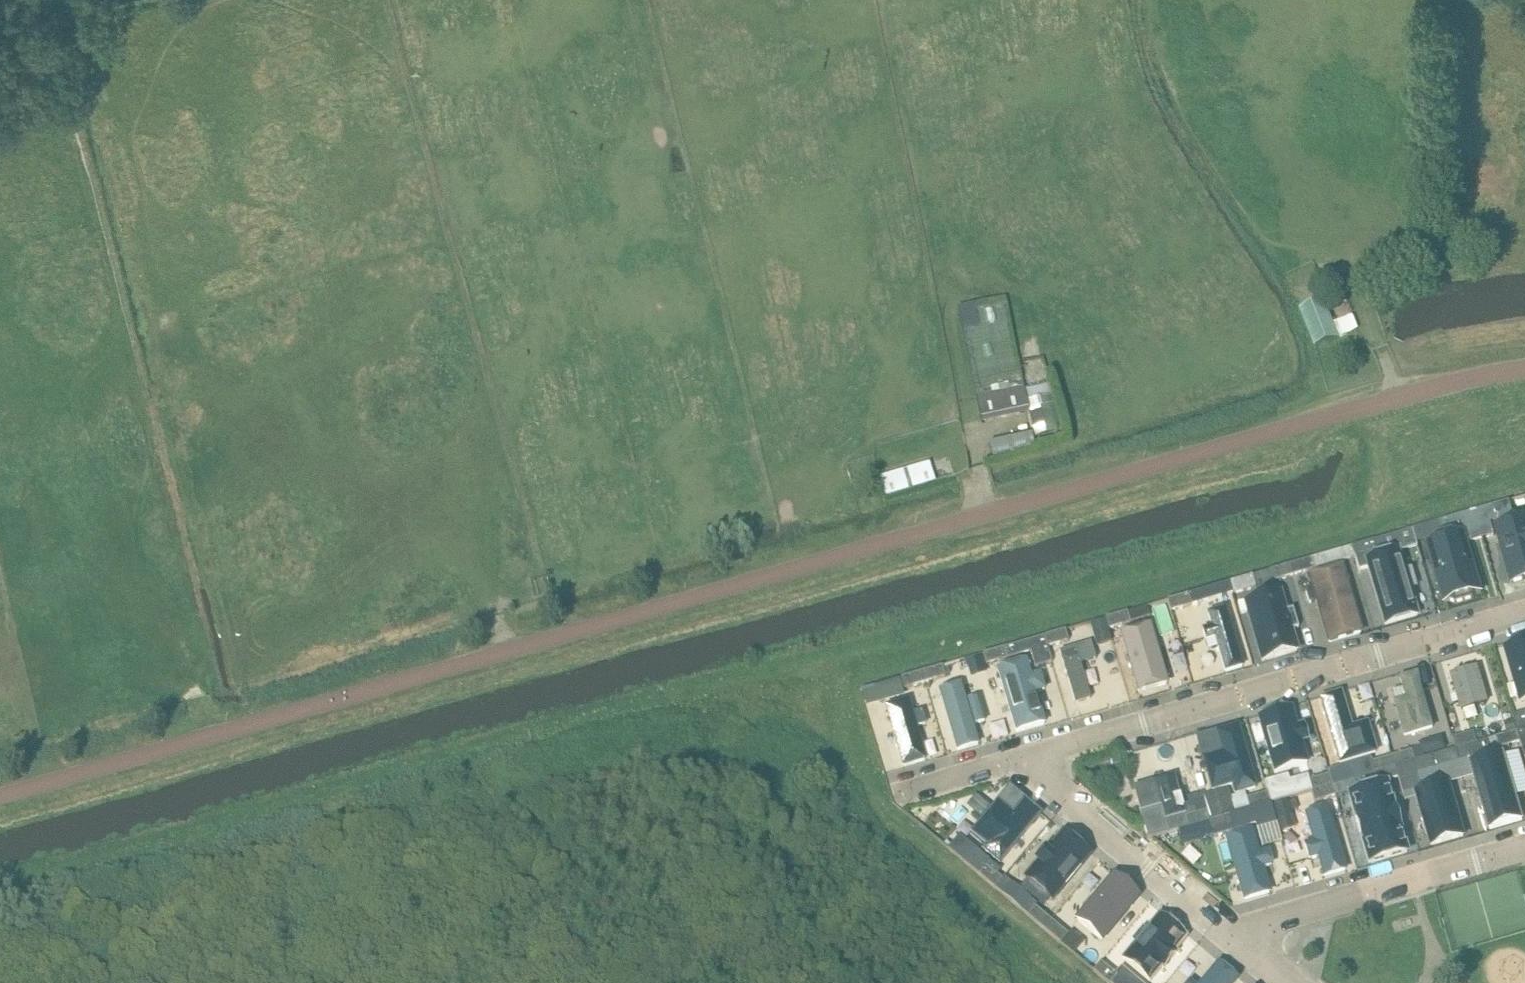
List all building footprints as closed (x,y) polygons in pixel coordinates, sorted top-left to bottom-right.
[(1300,307),(1314,345),(1339,336),(1324,298),(1300,307)] [(978,416),(1026,408),(1022,384),(974,393),(978,416)] [(1014,436),(989,443),(991,454),(1027,445),(1026,441),(1016,443),(1014,436)] [(883,496),(934,480),(927,459),(877,475),(883,496)] [(1510,500),(1474,510),(1481,534),(1495,530),(1491,518),(1513,511),(1510,500)] [(1440,520),(1413,528),(1416,540),(1467,525),(1470,537),(1481,534),(1474,510),(1440,520)] [(1496,523),(1513,580),(1524,576),(1524,514),(1496,523)] [(1413,528),(1351,546),(1353,553),(1354,556),(1356,556),(1359,569),(1368,567),(1364,554),(1398,544),(1399,545),(1401,544),(1402,549),(1418,545),(1416,540),(1413,528)] [(1466,530),(1428,542),(1446,601),(1484,590),(1466,530)] [(1368,567),(1385,625),(1419,614),(1412,588),(1417,587),(1411,567),(1406,569),(1399,545),(1398,544),(1364,554),(1368,567)] [(1290,564),(1292,572),(1353,553),(1351,546),(1290,564)] [(1290,564),(1270,570),(1273,578),(1292,572),(1290,564)] [(1313,587),(1305,589),(1309,602),(1316,600),(1317,600),(1329,641),(1361,631),(1342,565),(1310,574),(1313,585),(1313,587)] [(1228,582),(1231,590),(1255,583),(1252,575),(1228,582)] [(1219,585),(1189,594),(1192,601),(1222,592),(1219,585)] [(1246,606),(1261,657),(1281,651),(1298,646),(1293,628),(1298,627),(1293,608),(1288,609),(1282,589),(1244,601),(1246,606)] [(1167,600),(1169,608),(1192,601),(1189,594),(1167,600)] [(1148,606),(1106,618),(1108,626),(1109,629),(1151,616),(1148,606)] [(1212,626),(1204,629),(1207,640),(1209,649),(1218,647),(1225,671),(1242,666),(1225,608),(1208,613),(1212,626)] [(1106,618),(1090,622),(1097,643),(1112,639),(1108,626),(1106,618)] [(1136,688),(1153,683),(1165,680),(1149,624),(1120,633),(1136,688)] [(1066,629),(1044,636),(1047,644),(1069,638),(1066,629)] [(1044,636),(983,654),(985,663),(986,664),(987,669),(989,677),(999,674),(998,669),(1026,660),(1031,676),(1038,674),(1035,667),(1052,662),(1047,644),(1044,636)] [(1081,662),(1095,658),(1090,641),(1059,651),(1073,701),(1091,696),(1087,683),(1084,672),(1081,662)] [(1506,648),(1522,703),(1524,702),(1524,643),(1506,648)] [(1026,660),(998,669),(999,674),(1017,732),(1044,723),(1035,693),(1043,690),(1042,688),(1038,674),(1031,676),(1026,660)] [(959,661),(943,665),(946,673),(962,668),(959,661)] [(921,672),(923,680),(946,673),(943,665),(921,672)] [(1479,666),(1452,674),(1456,686),(1460,701),(1462,709),(1489,701),(1479,666)] [(1395,699),(1394,700),(1404,735),(1436,725),(1419,670),(1400,675),(1404,687),(1406,695),(1395,699)] [(921,672),(900,678),(902,686),(923,680),(921,672)] [(900,678),(860,690),(864,704),(904,692),(902,686),(900,678)] [(961,684),(939,690),(957,750),(978,744),(973,726),(985,722),(978,697),(966,700),(961,684)] [(1340,693),(1319,699),(1339,766),(1377,755),(1367,723),(1351,728),(1340,693)] [(909,699),(886,706),(904,766),(926,760),(916,727),(926,725),(922,710),(913,713),(909,699)] [(1292,708),(1258,718),(1274,773),(1308,763),(1303,744),(1298,727),(1292,708)] [(1512,715),(1513,719),(1515,729),(1516,731),(1524,728),(1524,711),(1512,715)] [(1504,722),(1507,732),(1515,729),(1513,720),(1504,722)] [(1223,750),(1203,756),(1210,781),(1213,789),(1232,783),(1236,794),(1256,788),(1252,777),(1237,725),(1217,731),(1223,750)] [(1516,731),(1519,741),(1524,758),(1524,728),(1516,731)] [(1516,731),(1496,737),(1499,747),(1519,741),(1516,731)] [(1473,734),(1452,740),(1455,749),(1476,743),(1473,734)] [(1423,755),(1446,748),(1442,735),(1419,742),(1421,748),(1423,755)] [(1476,743),(1455,749),(1458,762),(1470,758),(1492,752),(1491,749),(1488,739),(1483,741),(1476,743)] [(1458,762),(1455,749),(1415,760),(1393,767),(1397,779),(1401,793),(1422,787),(1418,774),(1458,762)] [(1411,750),(1390,756),(1393,767),(1415,760),(1411,750)] [(1506,751),(1471,762),(1491,828),(1524,819),(1524,813),(1506,751)] [(1390,756),(1371,762),(1374,772),(1393,767),(1390,756)] [(1347,764),(1327,770),(1328,773),(1332,785),(1350,780),(1374,772),(1371,762),(1369,758),(1347,764)] [(1374,772),(1350,780),(1354,791),(1397,779),(1393,767),(1374,772)] [(1328,773),(1309,779),(1313,790),(1332,785),(1328,773)] [(1309,779),(1308,774),(1290,780),(1288,774),(1266,780),(1272,802),(1313,790),(1309,779)] [(1155,784),(1133,790),(1140,812),(1145,810),(1161,805),(1166,821),(1186,815),(1181,800),(1174,775),(1154,781),(1155,784)] [(1387,783),(1347,795),(1368,866),(1408,854),(1387,783)] [(1449,783),(1416,793),(1432,845),(1465,836),(1449,783)] [(1332,785),(1313,790),(1316,801),(1335,795),(1332,785)] [(1225,786),(1202,792),(1209,816),(1232,809),(1225,786)] [(997,803),(972,834),(986,845),(981,850),(998,864),(1041,813),(1024,799),(1012,790),(1000,805),(997,803)] [(1267,791),(1248,797),(1251,808),(1270,803),(1267,791)] [(1201,794),(1181,800),(1186,815),(1189,826),(1198,824),(1209,821),(1201,794)] [(1292,816),(1291,811),(1288,801),(1288,799),(1273,804),(1277,820),(1292,816)] [(1235,813),(1209,821),(1212,833),(1213,835),(1255,823),(1257,827),(1276,821),(1270,803),(1251,808),(1250,809),(1235,813)] [(1145,810),(1140,812),(1147,839),(1189,826),(1186,815),(1166,821),(1161,805),(1145,810)] [(1314,841),(1304,844),(1309,862),(1318,860),(1323,877),(1345,871),(1327,808),(1306,814),(1314,841)] [(1209,821),(1198,824),(1202,836),(1212,833),(1211,829),(1209,821)] [(1251,831),(1227,838),(1245,901),(1270,894),(1263,871),(1273,868),(1268,852),(1258,855),(1251,831)] [(1052,899),(1090,854),(1063,832),(1047,851),(1046,850),(1037,860),(1039,861),(1026,877),(1052,899)] [(959,835),(949,848),(978,872),(986,864),(989,860),(959,835)] [(986,864),(978,872),(996,887),(1003,878),(997,874),(1001,870),(989,860),(986,864)] [(1141,896),(1113,873),(1075,919),(1103,942),(1141,896)] [(996,887),(1027,914),(1036,903),(1019,888),(1005,877),(996,887)] [(1051,920),(1036,907),(1029,915),(1044,928),(1051,920)] [(1187,935),(1161,913),(1148,928),(1145,925),(1134,939),(1137,941),(1125,956),(1151,978),(1162,964),(1164,966),(1177,950),(1176,949),(1187,935)] [(1051,920),(1044,928),(1072,953),(1082,941),(1069,930),(1067,933),(1051,920)] [(1238,976),(1218,960),(1199,982),(1232,982),(1238,976)] [(1116,973),(1108,982),(1137,982),(1120,969),(1116,973)]
